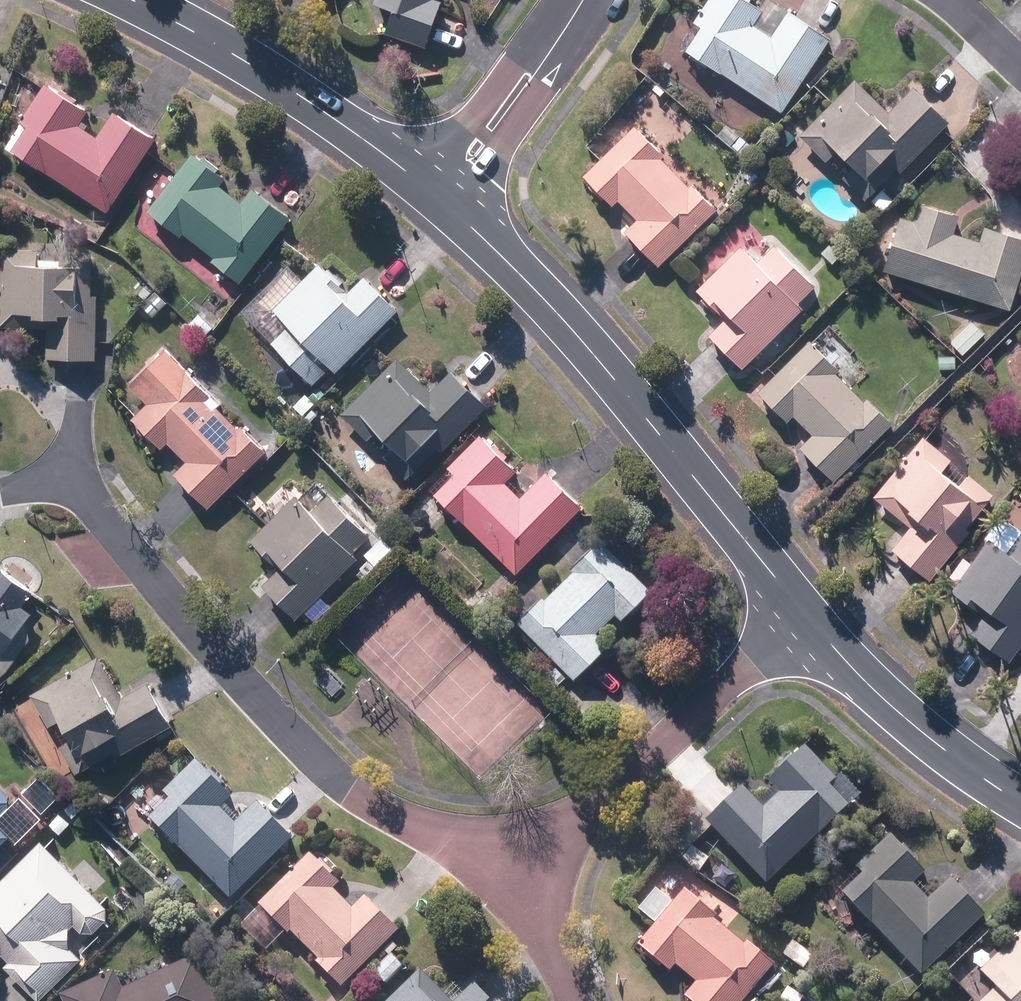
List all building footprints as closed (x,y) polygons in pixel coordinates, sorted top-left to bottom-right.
[(434,0),(376,0),(374,9),(392,15),(384,39),(425,52),(434,24),(441,2),(434,0)] [(754,28),(764,13),(744,0),(706,0),(691,24),(699,29),(685,52),(784,115),(814,68),(811,66),(827,41),(809,29),(785,14),(770,38),(754,28)] [(881,106),(854,80),(798,136),(825,163),(831,157),(843,169),(846,166),(851,171),(842,180),(866,205),(948,123),(933,107),(915,89),(888,115),(880,107),(881,106)] [(86,111),(46,86),(4,151),(44,176),(44,175),(106,216),(138,167),(155,141),(137,129),(112,113),(96,139),(76,126),(86,111)] [(611,207),(617,201),(636,221),(624,233),(641,252),(657,268),(716,213),(684,178),(680,182),(660,161),(662,159),(632,128),(581,176),(611,207)] [(272,206),(249,189),(239,203),(222,191),(229,183),(191,155),(145,215),(182,242),(185,239),(202,252),(201,254),(241,285),(290,220),(272,206)] [(977,243),(950,235),(955,217),(914,205),(909,222),(899,219),(882,275),(1007,311),(1020,263),(1020,240),(1009,236),(981,228),(977,243)] [(721,321),(705,336),(722,353),(741,372),(802,313),(795,306),(813,288),(771,246),(753,263),(739,249),(694,293),(721,321)] [(46,358),(74,359),(95,360),(99,255),(51,253),(50,263),(40,262),(40,252),(1,251),(0,278),(0,331),(38,332),(38,320),(47,321),(46,358)] [(333,374),(396,313),(381,297),(363,279),(349,293),(318,261),(266,311),(285,330),(270,345),(313,389),(331,372),(333,374)] [(848,392),(831,376),(836,371),(803,341),(754,392),(786,423),(790,419),(807,435),(795,447),(815,466),(834,484),(890,425),(851,389),(848,392)] [(159,452),(166,446),(184,464),(171,476),(188,493),(205,511),(235,483),(234,482),(264,453),(166,351),(128,386),(145,405),(129,420),(159,452)] [(450,372),(430,392),(425,387),(397,360),(341,416),(367,441),(373,435),(390,452),(385,456),(412,483),(487,409),(465,387),(450,372)] [(517,577),(545,547),(546,548),(582,510),(560,489),(544,474),(518,501),(501,484),(515,471),(479,437),(445,473),(446,474),(428,493),(517,577)] [(901,522),(909,528),(891,552),(909,566),(929,581),(992,499),(952,468),(944,478),(941,475),(951,462),(920,438),(872,500),(901,522)] [(307,509),(294,497),(249,542),(278,570),(257,590),(274,607),(293,626),(313,605),(315,607),(343,579),(360,562),(351,553),(368,536),(324,493),(307,509)] [(1020,534),(1006,553),(987,540),(951,590),(970,604),(969,606),(983,616),(969,636),(989,650),(1009,664),(1020,647),(1020,534)] [(612,646),(597,632),(612,616),(619,624),(651,595),(601,539),(568,569),(572,572),(555,590),(551,587),(512,626),(573,685),(591,667),(612,646)] [(31,617),(17,607),(30,590),(0,569),(0,659),(31,617)] [(144,680),(119,693),(100,657),(29,695),(53,740),(57,738),(75,774),(168,728),(157,705),(144,680)] [(847,807),(829,789),(839,780),(804,745),(766,782),(778,794),(763,809),(741,787),(723,805),(704,824),(764,886),(790,861),(791,862),(847,807)] [(232,794),(196,759),(140,815),(173,847),(230,903),(271,862),(269,860),(290,838),(274,822),(256,804),(236,824),(219,807),(232,794)] [(9,808),(11,797),(0,787),(0,816),(9,808)] [(919,979),(951,948),(952,949),(987,916),(972,901),(952,880),(927,903),(912,888),(925,875),(888,836),(854,869),(860,876),(839,896),(919,979)] [(8,964),(5,967),(21,984),(35,1000),(80,961),(67,946),(67,929),(80,931),(91,930),(107,918),(105,908),(98,898),(40,841),(0,882),(0,956),(8,964)] [(368,900),(356,914),(333,895),(341,885),(305,853),(259,906),(293,936),(318,959),(314,964),(342,988),(397,926),(385,915),(368,900)] [(773,963),(735,933),(732,936),(710,919),(714,915),(680,888),(633,948),(667,974),(675,964),(696,981),(680,1000),(681,1000),(742,1000),(773,963)] [(978,973),(991,987),(977,1000),(1020,1000),(1020,933),(978,973)] [(124,993),(116,974),(60,998),(61,1000),(211,1000),(194,962),(124,993)] [(418,970),(387,1000),(449,1000),(418,970)] [(476,982),(456,1000),(494,1000),(492,998),(476,982)]
